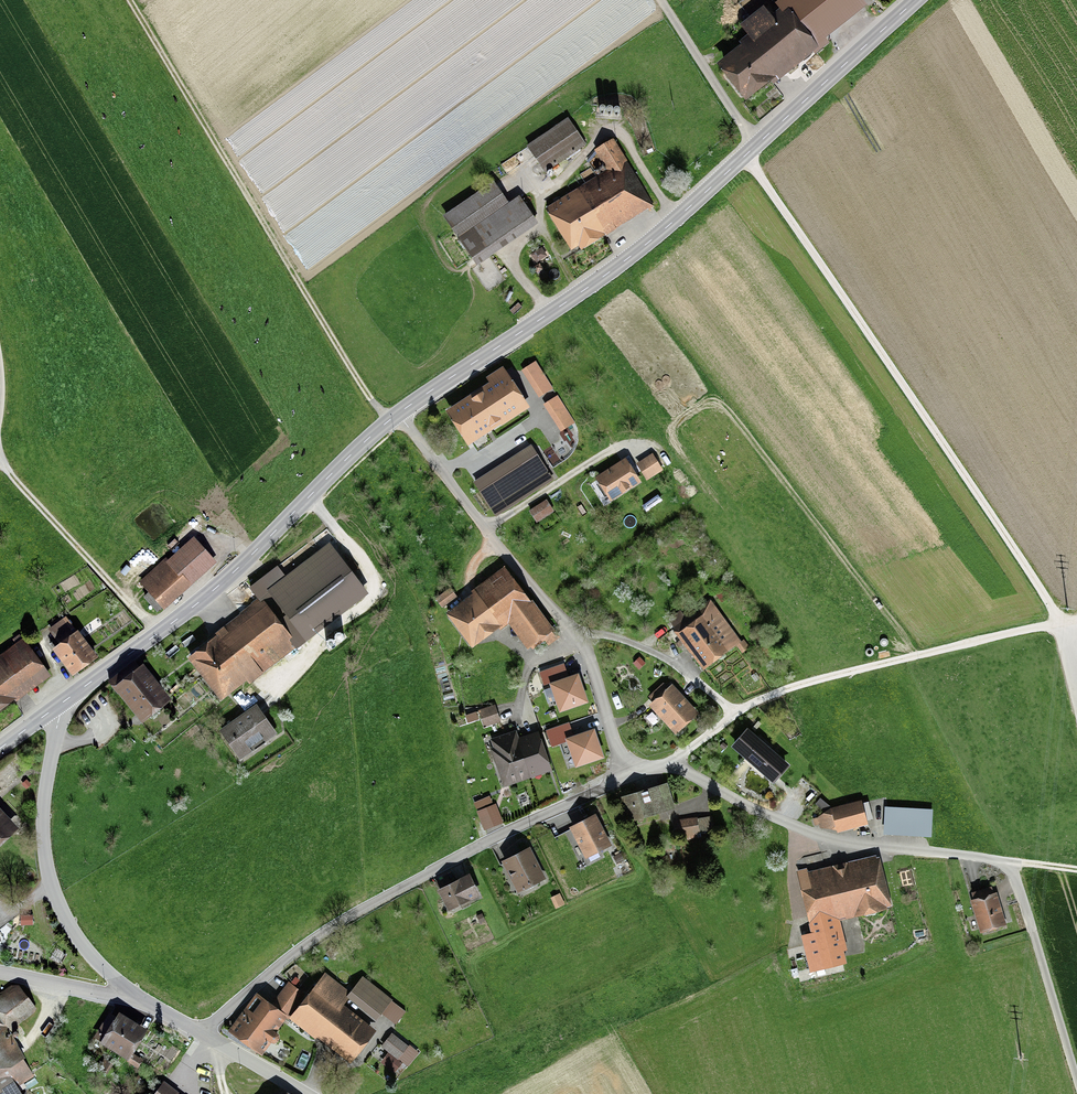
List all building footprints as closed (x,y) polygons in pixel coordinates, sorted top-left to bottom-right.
[(716,67),(746,104),(772,84),(774,86),(814,55),(815,56),(830,44),(826,40),(868,7),(863,0),(783,0),(775,6),(779,11),(771,18),(764,8),(740,27),(748,37),(739,43),(742,47),(716,67)] [(568,118),(527,147),(545,174),(587,145),(568,118)] [(607,172),(545,210),(572,253),(579,249),(581,252),(655,207),(614,140),(595,152),(607,172)] [(494,181),(443,216),(477,265),(539,223),(520,195),(509,203),(494,181)] [(531,255),(537,264),(547,257),(541,248),(531,255)] [(543,270),(540,264),(534,267),(537,273),(543,270)] [(521,372),(539,399),(554,389),(536,362),(521,372)] [(490,385),(446,413),(468,448),(501,427),(501,428),(530,409),(503,368),(486,379),(490,385)] [(558,395),(543,405),(561,433),(576,423),(558,395)] [(532,443),(474,480),(496,515),(554,478),(532,443)] [(653,452),(636,462),(647,479),(664,468),(653,452)] [(642,480),(626,456),(595,475),(611,500),(642,480)] [(547,498),(529,509),(537,521),(555,510),(547,498)] [(557,530),(559,534),(567,527),(565,524),(557,530)] [(173,565),(142,592),(159,611),(216,562),(194,538),(169,560),(173,565)] [(259,598),(187,654),(222,698),(247,678),(250,682),(296,646),(297,647),(369,591),(329,540),(286,574),(278,564),(249,586),(259,598)] [(473,591),(446,610),(454,621),(448,626),(461,645),(468,640),(472,645),(499,626),(501,629),(509,623),(528,650),(544,638),(549,645),(561,636),(557,630),(554,631),(553,629),(555,627),(533,597),(531,599),(506,564),(471,589),(473,591)] [(725,584),(714,590),(721,601),(731,595),(725,584)] [(451,586),(436,597),(442,606),(458,595),(451,586)] [(710,596),(671,623),(702,668),(737,645),(742,652),(750,647),(744,639),(741,641),(710,596)] [(68,619),(51,631),(61,645),(78,633),(68,619)] [(339,631),(338,632),(336,633),(336,635),(336,637),(337,639),(338,641),(339,642),(341,642),(343,642),(345,641),(346,640),(347,638),(348,637),(347,635),(347,633),(345,632),(343,631),(341,630),(339,631)] [(83,632),(56,651),(75,677),(101,658),(83,632)] [(45,670),(20,634),(14,639),(18,644),(4,653),(9,660),(0,667),(0,702),(45,670)] [(326,639),(325,640),(324,641),(323,643),(323,645),(324,647),(325,648),(326,649),(328,650),(330,650),(332,649),(333,648),(334,646),(335,644),(334,643),(334,641),(332,639),(330,638),(328,638),(326,639)] [(633,662),(639,669),(647,662),(641,656),(633,662)] [(141,661),(112,685),(145,725),(175,702),(141,661)] [(564,662),(539,670),(545,688),(544,688),(550,707),(558,704),(559,710),(589,700),(579,670),(568,674),(564,662)] [(752,675),(756,681),(760,678),(756,672),(752,675)] [(660,693),(649,703),(676,732),(699,711),(672,682),(668,686),(664,681),(656,689),(660,693)] [(455,699),(453,692),(443,695),(445,701),(455,699)] [(495,703),(478,709),(479,710),(465,714),(468,722),(481,718),(484,726),(501,721),(495,703)] [(260,706),(221,731),(241,761),(280,735),(260,706)] [(748,727),(732,743),(772,779),(787,763),(748,727)] [(602,755),(593,728),(566,737),(575,764),(602,755)] [(493,740),(500,759),(521,752),(517,739),(514,732),(493,740)] [(536,732),(517,739),(521,752),(529,772),(547,765),(536,732)] [(529,772),(521,752),(500,759),(507,779),(529,772)] [(668,785),(624,798),(632,824),(676,812),(668,785)] [(811,793),(806,798),(810,801),(815,796),(811,793)] [(862,801),(831,809),(838,832),(868,824),(862,801)] [(497,806),(478,814),(486,833),(505,825),(497,806)] [(933,809),(885,807),(883,835),(931,838),(933,809)] [(12,827),(0,815),(0,838),(12,827)] [(713,816),(673,825),(677,842),(717,833),(713,816)] [(596,817),(569,830),(584,862),(611,848),(596,817)] [(529,850),(502,863),(517,895),(545,882),(529,850)] [(879,856),(794,878),(817,973),(848,965),(838,925),(893,912),(879,856)] [(468,877),(436,891),(446,915),(478,901),(468,877)] [(995,894),(969,903),(980,935),(1006,926),(995,894)] [(34,924),(33,914),(21,914),(21,925),(34,924)] [(305,1004),(294,1018),(349,1061),(373,1031),(341,1005),(348,997),(374,1018),(380,1010),(391,1019),(399,1008),(361,977),(349,994),(327,976),(305,1004)] [(0,991),(0,1013),(10,1028),(15,1029),(38,1009),(21,983),(9,984),(0,991)] [(290,983),(275,1004),(288,1013),(303,992),(290,983)] [(284,1016),(258,995),(230,1029),(261,1054),(278,1034),(273,1029),(284,1016)] [(0,1014),(0,1093),(23,1093),(18,1086),(35,1075),(24,1057),(26,1056),(18,1043),(0,1014)] [(145,1034),(114,1015),(95,1044),(126,1064),(145,1034)] [(393,1037),(382,1051),(398,1064),(409,1050),(393,1037)] [(162,1084),(155,1093),(177,1093),(162,1084)]
